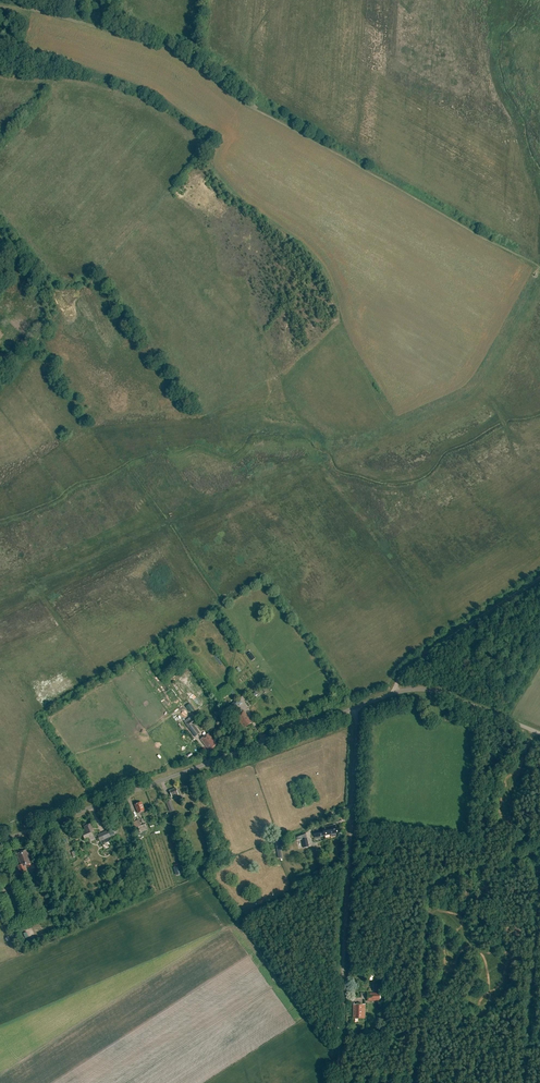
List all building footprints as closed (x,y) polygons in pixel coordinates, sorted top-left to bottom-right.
[(242,702),(239,699),(228,707),(231,711),(242,702)] [(190,703),(185,707),(189,713),(194,709),(190,703)] [(240,709),(235,713),(237,716),(236,717),(244,728),(251,722),(248,718),(249,718),(244,711),(243,712),(240,709)] [(184,721),(195,737),(200,733),(194,724),(196,722),(192,716),(184,721)] [(208,733),(201,739),(208,749),(210,748),(211,749),(217,744),(208,733)] [(176,789),(169,792),(172,798),(178,795),(176,789)] [(165,802),(169,812),(174,810),(170,800),(165,802)] [(141,803),(134,805),(138,814),(145,811),(141,803)] [(146,824),(138,826),(141,832),(148,829),(146,824)] [(88,825),(84,827),(86,831),(82,833),(85,840),(89,838),(90,841),(95,839),(88,825)] [(320,830),(313,831),(314,838),(331,835),(332,837),(336,836),(335,834),(340,833),(338,825),(328,827),(328,828),(320,829),(320,830)] [(107,830),(97,835),(100,841),(110,837),(107,830)] [(306,834),(296,837),(297,841),(302,840),(303,848),(309,847),(306,834)] [(21,864),(17,866),(21,875),(27,872),(24,866),(31,863),(28,856),(32,855),(31,851),(27,852),(26,850),(17,854),(21,864)] [(39,873),(44,871),(41,864),(36,866),(39,873)] [(182,872),(180,865),(174,867),(176,874),(182,872)] [(382,993),(367,993),(367,1001),(382,1001),(382,993)] [(353,1005),(353,1018),(364,1019),(364,1005),(353,1005)]
